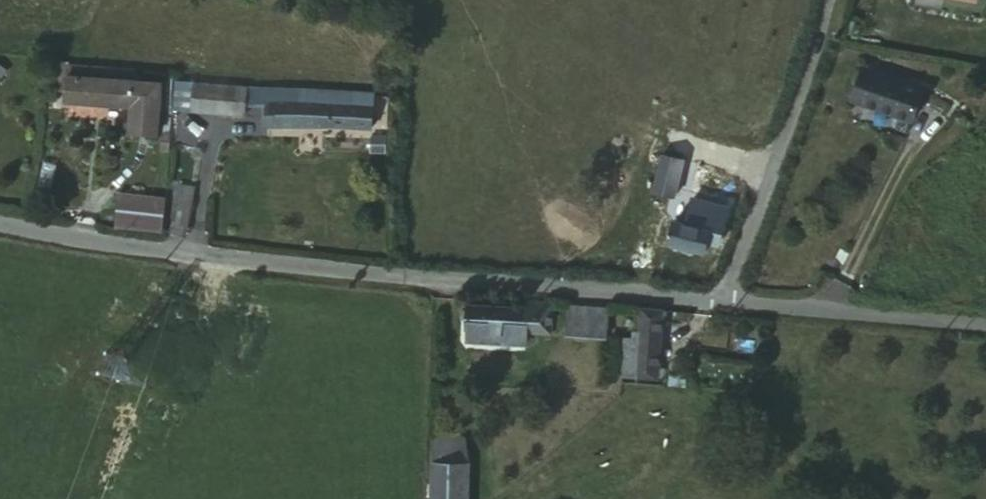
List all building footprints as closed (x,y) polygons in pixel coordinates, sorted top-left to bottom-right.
[(851,95),(912,117),(924,84),(864,63),(851,95)] [(62,101),(116,106),(118,83),(63,76),(62,101)] [(188,109),(243,115),(245,103),(246,91),(246,89),(247,86),(191,81),(188,109)] [(142,128),(144,99),(132,97),(134,83),(118,83),(116,106),(114,125),(142,128)] [(132,97),(144,99),(153,101),(155,85),(134,83),(132,97)] [(246,91),(245,103),(266,107),(265,88),(246,89),(246,91)] [(266,107),(266,130),(317,124),(341,121),(368,123),(367,100),(357,100),(357,96),(265,88),(266,107)] [(641,168),(652,170),(656,151),(645,149),(641,168)] [(656,151),(652,170),(648,189),(668,193),(676,155),(666,153),(656,151)] [(162,231),(180,233),(191,184),(173,179),(162,231)] [(138,196),(137,228),(154,230),(155,197),(138,196)] [(680,211),(676,221),(699,227),(702,216),(680,211)] [(700,250),(704,239),(706,229),(699,227),(676,221),(667,218),(660,239),(700,250)] [(706,229),(704,239),(716,243),(719,233),(706,229)] [(522,329),(546,331),(548,301),(523,298),(522,306),(462,300),(461,325),(467,326),(466,337),(520,342),(522,329)] [(604,305),(565,302),(562,333),(601,336),(604,305)] [(651,370),(656,309),(636,306),(634,330),(630,328),(629,338),(620,337),(617,373),(634,374),(634,368),(651,370)] [(452,434),(426,434),(426,462),(450,463),(452,434)] [(425,498),(456,498),(456,463),(450,463),(426,462),(425,498)]
